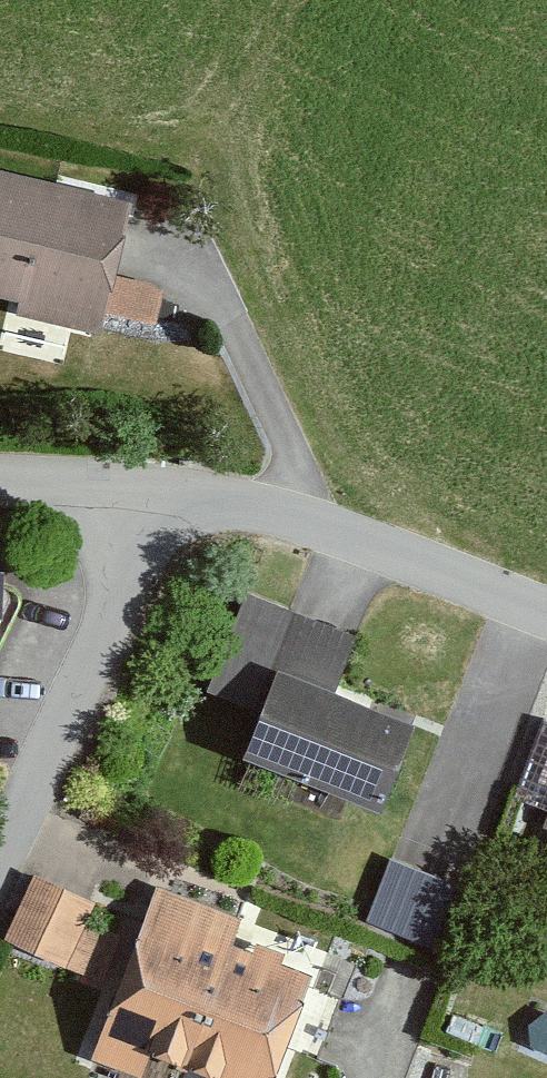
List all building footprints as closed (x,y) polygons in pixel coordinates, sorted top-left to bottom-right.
[(78,334),(122,223),(0,186),(0,307),(78,334)] [(229,750),(362,803),(392,726),(325,694),(348,637),(235,600),(205,691),(241,707),(229,750)] [(530,829),(546,838),(546,788),(530,829)] [(393,850),(374,911),(426,927),(444,866),(393,850)] [(24,879),(0,948),(0,960),(94,993),(71,1068),(104,1077),(259,1077),(290,973),(224,948),(233,921),(133,886),(112,948),(69,939),(83,902),(24,879)]
